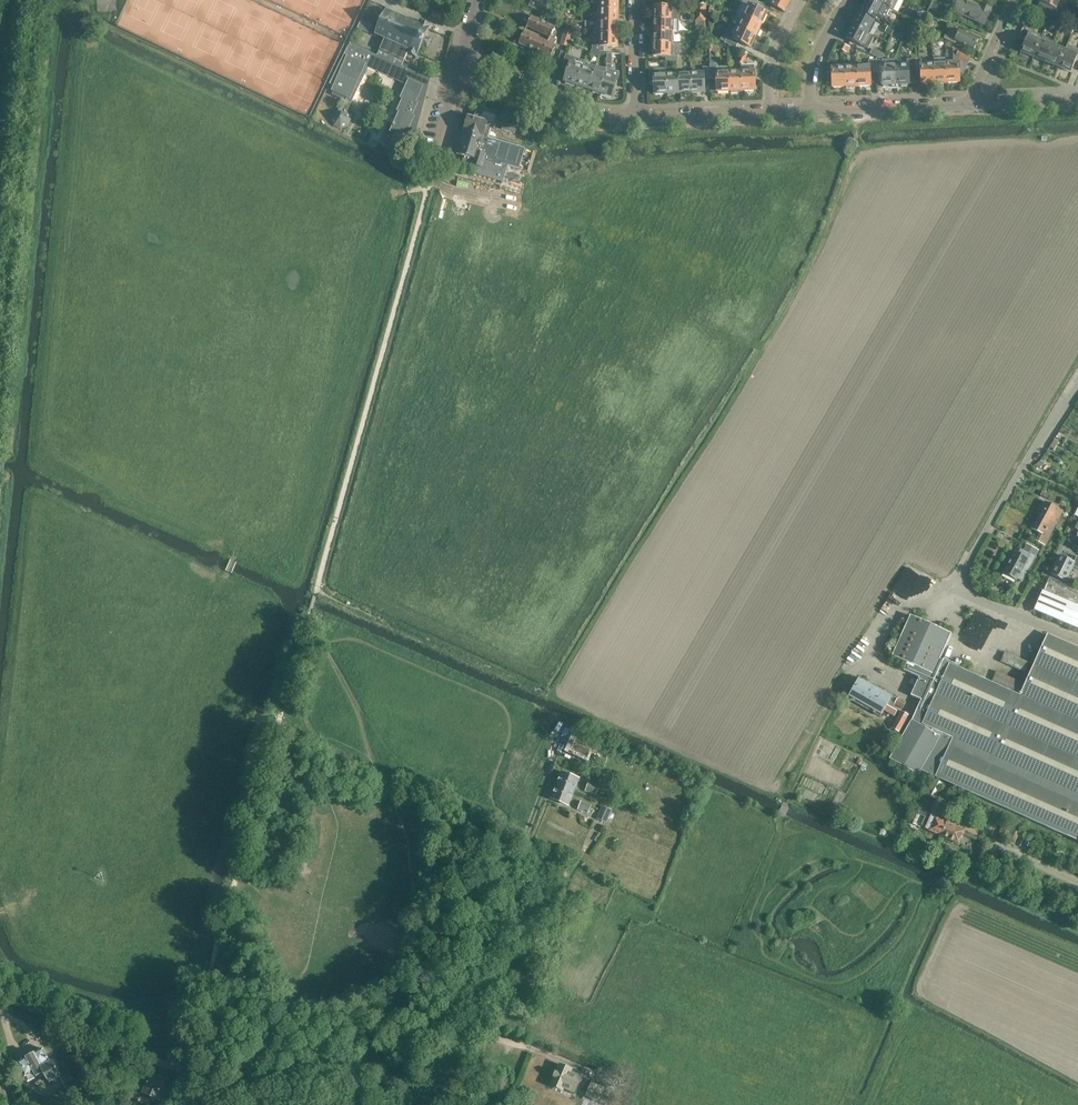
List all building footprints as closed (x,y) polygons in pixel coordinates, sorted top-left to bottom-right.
[(534,0),(531,0),(528,6),(541,12),(544,5),(534,0)] [(618,10),(618,0),(600,0),(599,10),(618,10)] [(742,16),(761,25),(766,13),(760,11),(763,5),(754,0),(740,0),(740,1),(742,2),(736,13),(742,16)] [(766,2),(771,4),(785,11),(790,1),(789,0),(767,0),(766,2)] [(875,17),(883,21),(885,18),(890,16),(893,10),(873,0),(869,0),(867,4),(865,5),(863,7),(862,6),(859,12),(874,20),(875,17)] [(893,10),(894,11),(900,0),(873,0),(893,10)] [(969,17),(985,24),(991,11),(991,10),(981,5),(981,7),(966,0),(958,0),(954,10),(969,16),(969,17)] [(1048,5),(1056,9),(1058,4),(1050,0),(1038,0),(1048,5)] [(933,1),(930,9),(931,9),(941,14),(948,16),(951,8),(933,1)] [(653,7),(653,19),(672,20),(673,20),(678,20),(679,8),(679,4),(667,3),(667,8),(653,7)] [(706,18),(706,3),(696,4),(697,18),(706,18)] [(385,39),(380,49),(404,60),(408,53),(417,57),(422,45),(427,47),(431,39),(426,36),(431,25),(421,20),(420,24),(386,9),(375,34),(385,39)] [(941,14),(931,9),(928,16),(939,21),(941,14)] [(618,10),(599,10),(599,22),(617,22),(618,10)] [(869,34),(873,36),(879,25),(858,14),(856,18),(855,18),(851,24),(869,34)] [(1048,20),(1036,14),(1033,20),(1045,26),(1048,20)] [(532,16),(527,27),(550,38),(551,37),(555,27),(532,16)] [(556,16),(555,18),(573,27),(573,21),(565,21),(563,20),(556,16)] [(742,16),(737,27),(756,36),(756,35),(758,36),(760,30),(759,29),(761,25),(742,16)] [(652,20),(652,27),(653,27),(653,32),(672,32),(673,32),(679,32),(679,20),(678,20),(673,20),(672,20),(653,19),(653,20),(652,20)] [(368,33),(372,25),(361,20),(357,28),(368,33)] [(1053,22),(1048,20),(1045,26),(1051,28),(1053,22)] [(617,22),(599,22),(584,22),(583,27),(593,27),(593,34),(599,34),(617,35),(617,34),(619,34),(619,27),(617,27),(617,22)] [(851,24),(847,33),(848,33),(846,38),(863,46),(869,34),(851,24)] [(888,26),(885,32),(891,36),(893,33),(894,29),(888,26)] [(569,43),(573,29),(566,27),(561,41),(569,43)] [(734,34),(730,32),(724,43),(736,48),(739,42),(750,47),(756,36),(737,27),(734,34)] [(950,41),(951,39),(974,49),(978,39),(959,30),(955,28),(954,29),(953,28),(949,36),(946,35),(945,39),(950,41)] [(1029,29),(1020,52),(1019,54),(1028,58),(1028,56),(1033,57),(1041,39),(1042,35),(1029,29)] [(525,31),(519,44),(550,58),(556,45),(555,45),(548,42),(525,31)] [(653,32),(653,44),(672,44),(673,44),(673,32),(672,32),(653,32)] [(599,34),(599,46),(592,45),(592,51),(600,51),(604,51),(604,46),(617,47),(617,35),(599,34)] [(1046,62),(1053,44),(1041,39),(1033,57),(1046,62)] [(330,84),(334,86),(331,91),(347,98),(342,108),(341,108),(334,111),(331,118),(334,125),(341,129),(348,126),(352,118),(349,111),(348,111),(368,68),(406,85),(405,88),(401,87),(396,96),(400,98),(402,99),(397,111),(399,112),(396,118),(392,126),(390,132),(403,138),(402,141),(409,146),(414,141),(431,79),(402,66),(404,60),(380,49),(377,55),(350,43),(330,84)] [(653,44),(653,56),(666,56),(666,61),(678,61),(678,56),(680,56),(680,44),(673,44),(672,44),(653,44)] [(1058,67),(1065,49),(1053,44),(1046,62),(1058,67)] [(1077,55),(1077,48),(1068,44),(1065,49),(1058,67),(1071,72),(1077,55)] [(873,46),(870,52),(877,56),(880,50),(873,46)] [(967,62),(968,63),(971,56),(958,50),(952,47),(953,62),(946,62),(947,83),(959,82),(959,75),(960,75),(962,75),(963,73),(962,73),(967,63),(967,62)] [(563,64),(566,55),(567,54),(561,52),(557,62),(563,64)] [(709,55),(710,67),(710,79),(717,79),(718,92),(730,91),(729,71),(730,71),(729,66),(718,67),(717,54),(709,55)] [(563,64),(563,67),(569,69),(565,82),(577,85),(584,64),(585,61),(566,55),(563,64)] [(947,83),(946,62),(946,57),(933,58),(934,63),(934,83),(935,83),(935,85),(941,85),(941,83),(947,83)] [(921,58),(914,59),(915,71),(921,70),(921,84),(934,83),(934,63),(922,63),(921,58)] [(606,75),(600,93),(612,97),(620,73),(612,70),(612,59),(607,59),(606,68),(606,73),(606,75)] [(907,64),(895,64),(896,85),(901,85),(901,86),(907,86),(907,84),(908,84),(908,83),(912,83),(912,71),(915,71),(914,59),(907,59),(907,64)] [(876,60),(868,60),(869,65),(857,66),(858,86),(870,86),(870,73),(876,73),(876,60)] [(895,60),(883,60),(876,60),(876,73),(883,72),(883,85),(885,85),(885,87),(891,87),(891,85),(896,85),(895,64),(895,60)] [(584,64),(577,85),(578,86),(577,87),(583,89),(584,87),(589,89),(595,70),(596,65),(591,64),(588,65),(584,64)] [(749,70),(741,70),(742,91),(755,90),(754,64),(748,64),(749,70)] [(832,67),(833,87),(846,87),(845,66),(832,67)] [(846,88),(853,88),(852,86),(858,86),(857,66),(845,66),(846,87),(846,88)] [(703,72),(691,72),(692,93),(704,92),(704,79),(710,79),(710,67),(703,67),(703,72)] [(654,68),(654,74),(655,94),(667,94),(666,74),(659,74),(659,68),(654,68)] [(595,70),(589,89),(594,91),(593,92),(599,94),(599,92),(600,93),(606,75),(606,73),(595,70)] [(730,71),(729,71),(730,91),(731,91),(731,93),(737,93),(737,91),(742,91),(741,70),(730,71)] [(691,72),(679,73),(680,93),(685,93),(685,95),(691,95),(691,93),(692,93),(691,72)] [(679,73),(666,74),(667,94),(668,94),(668,96),(674,95),(674,93),(680,93),(679,73)] [(469,116),(464,130),(488,137),(491,128),(493,129),(495,121),(500,123),(502,113),(478,106),(474,117),(469,116)] [(521,129),(506,125),(505,130),(520,134),(521,129)] [(459,149),(457,153),(457,154),(464,156),(462,163),(475,167),(473,173),(503,181),(508,166),(509,166),(513,152),(519,154),(520,152),(529,155),(531,152),(521,148),(497,140),(488,137),(464,130),(459,149)] [(528,171),(525,170),(518,168),(516,176),(525,179),(527,174),(528,171)] [(1050,446),(1054,449),(1059,442),(1055,439),(1050,446)] [(1041,460),(1034,467),(1037,472),(1039,471),(1045,464),(1041,460)] [(1038,491),(1036,494),(1046,499),(1048,496),(1038,491)] [(1063,510),(1046,502),(1037,519),(1048,524),(1049,521),(1056,524),(1063,510)] [(1037,519),(1032,528),(1040,533),(1036,540),(1044,545),(1056,524),(1049,521),(1048,524),(1037,519)] [(1009,563),(1003,573),(1009,577),(1016,580),(1017,578),(1022,581),(1035,556),(1028,552),(1020,548),(1018,553),(1015,552),(1009,563)] [(1050,574),(1065,582),(1073,566),(1077,569),(1077,558),(1076,557),(1074,562),(1060,555),(1050,574)] [(1047,583),(1044,582),(1041,589),(1043,590),(1034,610),(1077,628),(1077,589),(1049,577),(1047,583)] [(912,720),(889,758),(918,775),(922,770),(936,776),(1077,840),(1077,648),(1047,634),(1020,695),(940,659),(951,633),(910,615),(892,656),(908,663),(904,670),(920,677),(912,694),(922,699),(912,720)] [(1008,655),(1004,663),(1027,673),(1031,665),(1008,655)] [(999,673),(996,682),(1019,692),(1022,683),(999,673)] [(860,677),(848,697),(881,716),(884,711),(894,717),(897,711),(893,708),(895,704),(898,698),(893,695),(860,677)] [(898,698),(895,704),(903,708),(906,702),(898,698)] [(900,711),(890,728),(899,733),(909,716),(900,711)] [(594,760),(599,748),(593,745),(583,741),(586,734),(579,731),(576,737),(572,747),(571,749),(591,758),(594,760)] [(579,779),(562,772),(557,785),(574,792),(579,779)] [(943,783),(935,779),(927,794),(935,799),(943,783)] [(599,787),(589,783),(586,790),(596,794),(599,787)] [(955,789),(946,784),(942,791),(952,796),(955,789)] [(574,792),(557,785),(552,798),(568,805),(574,792)] [(591,805),(581,801),(577,809),(587,813),(591,805)] [(612,811),(601,806),(600,809),(597,816),(596,819),(607,823),(607,822),(612,811)] [(929,819),(925,828),(942,836),(950,817),(933,810),(933,809),(926,806),(922,816),(929,819)] [(959,844),(960,843),(964,832),(976,837),(979,830),(950,817),(942,836),(959,844)] [(1007,836),(1010,830),(1004,827),(1001,833),(1007,836)] [(1019,833),(1013,830),(1006,843),(1013,846),(1019,833)] [(28,1081),(36,1076),(44,1073),(50,1082),(60,1077),(64,1085),(67,1083),(73,1094),(75,1093),(77,1097),(82,1095),(80,1090),(85,1088),(79,1077),(74,1079),(68,1068),(59,1072),(57,1068),(60,1067),(57,1060),(54,1062),(53,1061),(51,1062),(43,1049),(34,1053),(33,1051),(25,1055),(26,1057),(18,1062),(28,1081)] [(572,1069),(561,1064),(556,1075),(552,1085),(563,1090),(564,1087),(575,1092),(582,1077),(571,1072),(572,1069)] [(161,1078),(151,1074),(143,1092),(158,1098),(155,1104),(165,1104),(171,1090),(165,1087),(167,1081),(161,1078)] [(597,1101),(603,1087),(592,1082),(586,1096),(597,1101)]
